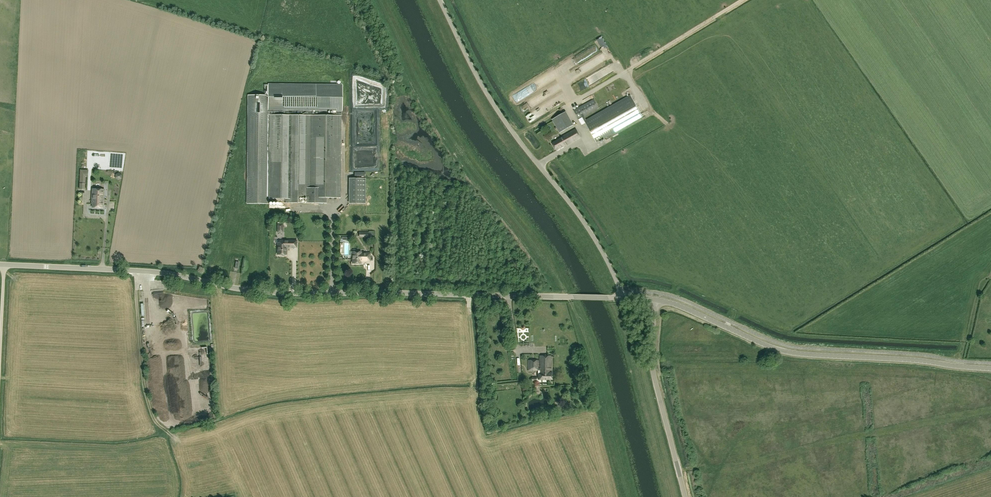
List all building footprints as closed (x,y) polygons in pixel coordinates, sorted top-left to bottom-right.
[(585,86),(602,79),(600,75),(598,76),(597,73),(583,80),(585,86)] [(581,82),(575,85),(578,92),(584,89),(581,82)] [(340,197),(341,117),(341,111),(342,111),(343,84),(268,83),(268,95),(248,95),(246,204),(268,204),(268,198),(286,198),(286,203),(327,203),(327,197),(340,197)] [(599,109),(599,108),(594,99),(574,110),(579,119),(582,117),(596,142),(642,117),(631,96),(587,121),(585,117),(599,109)] [(360,155),(360,149),(381,148),(380,141),(379,107),(368,107),(355,107),(356,125),(363,125),(363,130),(356,130),(357,155),(360,155)] [(566,112),(552,119),(560,133),(573,125),(566,112)] [(568,145),(582,137),(577,129),(564,136),(564,137),(554,143),(558,150),(568,144),(568,145)] [(88,176),(89,170),(81,170),(80,188),(86,189),(86,176),(88,176)] [(365,204),(365,179),(350,179),(350,204),(365,204)] [(104,201),(105,189),(93,189),(92,201),(93,201),(92,207),(103,208),(103,201),(104,201)] [(297,241),(294,241),(279,241),(279,242),(278,242),(278,251),(278,255),(282,255),(282,256),(285,256),(285,255),(286,255),(286,247),(297,247),(297,241)] [(371,261),(371,253),(361,253),(361,252),(353,252),(353,263),(361,263),(361,260),(362,260),(362,261),(371,261)] [(551,372),(551,356),(540,356),(540,369),(539,369),(539,360),(528,360),(528,370),(538,370),(538,371),(540,370),(540,374),(538,374),(538,380),(552,380),(552,372),(551,372)]
